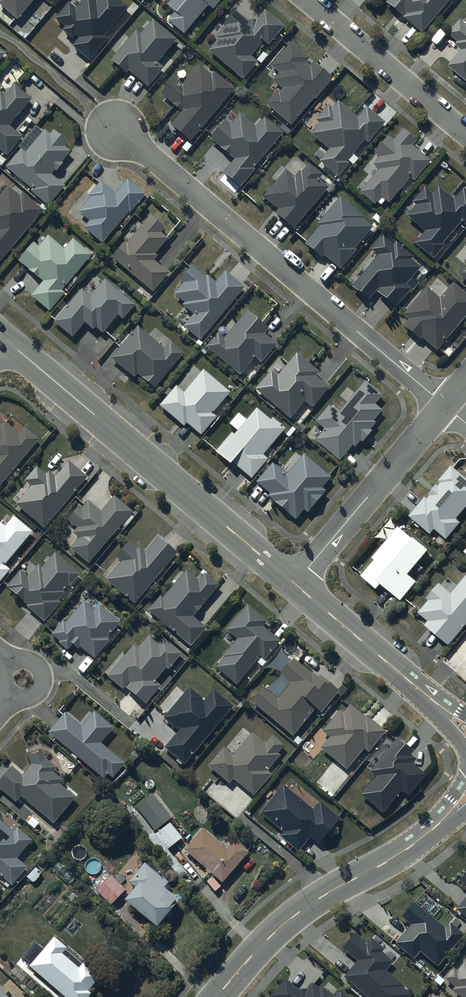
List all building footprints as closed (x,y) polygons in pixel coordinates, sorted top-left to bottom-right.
[(0,1),(0,7),(17,21),(35,0),(1,0),(0,1)] [(89,61),(106,40),(104,38),(128,8),(117,0),(97,0),(95,2),(93,0),(83,0),(75,10),(68,4),(54,20),(65,29),(62,32),(72,40),(74,36),(78,40),(72,47),(89,61)] [(185,35),(209,5),(214,10),(222,0),(172,0),(167,6),(175,13),(168,22),(185,35)] [(386,4),(403,18),(405,15),(406,16),(403,19),(421,34),(450,0),(389,0),(386,4)] [(209,52),(243,79),(256,63),(250,58),(264,42),(269,46),(284,28),(265,12),(257,22),(252,21),(248,22),(234,12),(224,24),(227,26),(217,39),(219,40),(209,52)] [(135,32),(110,62),(126,75),(128,72),(147,88),(163,70),(156,64),(176,41),(152,20),(139,36),(135,32)] [(465,81),(465,25),(461,21),(449,35),(458,42),(456,46),(462,51),(449,67),(465,81)] [(266,105),(291,127),(314,99),(316,101),(334,79),(313,63),(310,67),(307,64),(310,59),(290,44),(270,68),(278,75),(272,82),(282,91),(279,93),(278,92),(266,105)] [(171,127),(190,143),(234,91),(215,75),(212,78),(199,67),(183,87),(174,79),(160,96),(182,114),(171,127)] [(6,156),(22,137),(8,126),(31,100),(14,86),(4,98),(0,95),(0,151),(6,156)] [(319,163),(338,178),(348,165),(346,164),(364,142),(368,145),(385,124),(366,109),(358,119),(338,103),(332,110),(327,107),(315,122),(319,124),(310,136),(329,151),(319,163)] [(223,174),(240,189),(255,171),(253,170),(283,134),(264,118),(256,129),(240,115),(230,126),(225,122),(210,140),(234,160),(223,174)] [(31,192),(48,206),(65,186),(51,175),(55,171),(56,172),(63,164),(62,163),(70,153),(65,148),(69,143),(54,131),(50,135),(45,131),(26,154),(21,150),(6,169),(29,188),(31,186),(33,189),(31,192)] [(360,194),(375,206),(381,199),(389,206),(410,180),(415,183),(431,162),(412,147),(416,142),(403,131),(394,142),(388,138),(375,155),(380,159),(373,167),(379,171),(360,194)] [(275,214),(294,230),(329,189),(319,180),(323,176),(309,165),(301,174),(299,172),(294,178),(286,171),(263,198),(278,211),(275,214)] [(83,229),(102,245),(129,213),(130,214),(145,196),(127,181),(115,195),(101,183),(89,197),(90,199),(78,214),(89,223),(83,229)] [(43,211),(23,194),(20,198),(8,188),(0,197),(0,261),(43,211)] [(433,260),(444,247),(443,246),(461,224),(465,227),(465,226),(465,193),(464,191),(454,202),(439,189),(433,196),(425,189),(412,204),(416,207),(407,218),(425,233),(415,245),(433,260)] [(324,256),(340,270),(356,251),(354,249),(372,228),(361,220),(363,218),(340,198),(317,225),(319,227),(305,244),(321,258),(324,256)] [(125,242),(111,258),(153,293),(168,275),(153,262),(157,257),(155,256),(168,240),(161,234),(166,228),(150,215),(127,244),(125,242)] [(30,297),(49,313),(65,295),(62,292),(92,256),(72,240),(64,250),(48,238),(39,249),(34,244),(18,263),(42,283),(30,297)] [(352,289),(367,302),(377,290),(379,291),(376,294),(395,309),(410,290),(406,286),(420,269),(410,261),(413,258),(395,244),(393,246),(383,238),(371,252),(378,257),(352,289)] [(184,328),(200,342),(244,288),(225,273),(216,284),(207,277),(206,279),(192,267),(180,281),(184,285),(174,296),(185,305),(183,307),(194,316),(184,328)] [(55,323),(72,338),(84,324),(93,331),(95,328),(103,335),(118,317),(123,321),(135,307),(103,280),(89,298),(82,291),(55,323)] [(437,352),(465,317),(465,296),(453,285),(440,301),(426,289),(403,316),(409,321),(404,327),(421,341),(422,340),(437,352)] [(207,348),(239,375),(254,358),(261,364),(276,345),(264,335),(268,331),(247,313),(223,341),(217,336),(207,348)] [(138,375),(154,389),(183,355),(170,344),(164,351),(138,328),(111,359),(134,379),(138,375)] [(256,391),(290,420),(305,402),(312,408),(329,388),(316,377),(319,373),(297,355),(278,378),(272,372),(256,391)] [(176,388),(160,407),(184,427),(187,424),(201,437),(217,418),(213,415),(230,395),(202,372),(184,395),(176,388)] [(315,442),(340,462),(353,447),(355,449),(361,442),(363,443),(372,433),(370,431),(376,424),(374,422),(382,412),(375,406),(382,397),(365,382),(338,415),(329,407),(315,423),(325,431),(315,442)] [(232,463),(251,480),(267,461),(263,457),(285,430),(272,419),(270,422),(256,410),(233,437),(231,435),(216,453),(230,465),(232,463)] [(38,441),(24,430),(19,436),(4,424),(0,429),(0,428),(0,486),(38,441)] [(269,499),(296,521),(304,512),(308,515),(325,493),(321,490),(331,478),(303,457),(287,477),(272,465),(257,485),(271,496),(269,499)] [(16,506),(44,529),(87,478),(68,463),(55,478),(49,473),(46,477),(37,469),(25,483),(31,488),(16,506)] [(410,517),(431,536),(436,530),(447,541),(461,524),(457,520),(465,510),(465,478),(452,467),(440,482),(442,484),(439,487),(438,486),(429,496),(431,497),(428,500),(426,498),(410,517)] [(70,550),(88,565),(131,512),(114,498),(102,513),(88,502),(82,510),(79,508),(68,522),(77,529),(72,535),(78,539),(70,550)] [(10,571),(5,567),(32,533),(14,518),(5,529),(0,524),(0,583),(10,571)] [(376,562),(362,577),(378,591),(382,586),(402,602),(418,583),(409,576),(430,552),(415,540),(415,541),(399,528),(373,559),(376,562)] [(106,581),(134,605),(177,554),(158,539),(145,555),(138,549),(136,551),(128,544),(116,558),(122,563),(106,581)] [(27,609),(44,623),(60,604),(58,602),(65,593),(63,592),(68,587),(69,587),(79,575),(55,555),(42,570),(38,568),(28,580),(20,574),(8,588),(29,607),(27,609)] [(148,613),(190,648),(206,630),(193,619),(195,617),(196,618),(203,609),(201,607),(219,587),(205,575),(198,583),(186,573),(163,600),(160,598),(148,613)] [(429,623),(426,626),(450,647),(465,628),(465,579),(452,595),(440,585),(427,600),(430,602),(420,614),(429,623)] [(79,648),(93,660),(110,641),(107,639),(120,624),(98,606),(93,611),(83,603),(64,625),(62,623),(51,636),(59,643),(58,644),(68,651),(72,646),(78,650),(79,648)] [(215,671),(236,687),(259,658),(265,663),(281,643),(264,629),(269,623),(248,606),(227,633),(237,641),(223,659),(224,660),(215,671)] [(107,678),(123,691),(128,684),(129,685),(126,690),(145,706),(160,688),(155,683),(166,669),(169,671),(182,655),(163,640),(161,642),(155,637),(152,639),(149,637),(138,651),(134,647),(126,657),(123,654),(105,675),(108,677),(107,678)] [(252,704),(293,738),(315,712),(320,716),(338,694),(319,678),(317,680),(294,661),(280,677),(290,685),(276,702),(263,691),(252,704)] [(164,750),(183,766),(232,707),(213,691),(204,703),(201,700),(201,699),(189,689),(163,720),(177,731),(179,729),(180,731),(164,750)] [(363,712),(348,700),(342,708),(338,705),(321,726),(327,733),(319,743),(345,766),(362,744),(366,748),(384,727),(364,711),(363,712)] [(49,734),(103,780),(107,775),(113,779),(125,765),(101,745),(114,730),(94,713),(81,728),(65,715),(49,734)] [(264,739),(250,727),(231,751),(222,743),(206,761),(227,779),(231,775),(252,792),(269,770),(266,767),(279,751),(277,749),(283,741),(271,731),(264,739)] [(412,747),(395,734),(367,767),(374,772),(359,790),(381,808),(400,786),(407,792),(424,771),(410,758),(412,755),(408,751),(412,747)] [(54,825),(75,800),(59,787),(63,783),(53,774),(57,770),(46,761),(43,753),(29,758),(31,766),(22,777),(11,768),(0,781),(0,791),(15,804),(20,797),(54,825)] [(312,805),(281,780),(258,809),(281,828),(278,832),(297,847),(309,833),(317,840),(339,814),(318,797),(312,805)] [(154,795),(137,808),(147,821),(140,827),(151,840),(156,836),(168,851),(182,840),(170,823),(173,820),(154,795)] [(11,886),(27,869),(16,860),(32,842),(17,829),(13,833),(0,822),(0,877),(11,886)] [(185,852),(223,885),(249,855),(235,843),(227,852),(203,832),(185,852)] [(123,903),(156,930),(178,903),(164,891),(168,886),(160,879),(163,877),(147,863),(128,885),(133,890),(123,903)] [(61,873),(72,884),(80,877),(69,865),(61,873)] [(96,891),(111,906),(125,891),(111,877),(96,891)] [(456,908),(465,916),(465,897),(456,908)] [(445,926),(415,901),(402,916),(411,924),(396,942),(414,958),(421,950),(438,965),(465,934),(449,921),(445,926)] [(370,937),(366,941),(355,932),(342,948),(357,961),(344,977),(368,996),(409,996),(411,994),(402,986),(403,985),(385,970),(393,961),(381,952),(384,949),(370,937)] [(60,996),(89,996),(90,996),(87,993),(99,978),(83,964),(77,970),(61,956),(66,950),(53,939),(28,969),(60,996)] [(444,980),(454,988),(450,992),(457,996),(465,996),(465,962),(465,961),(456,972),(452,969),(444,980)] [(312,983),(307,989),(298,989),(285,978),(270,995),(272,996),(347,996),(339,991),(334,996),(322,987),(320,989),(312,983)]
